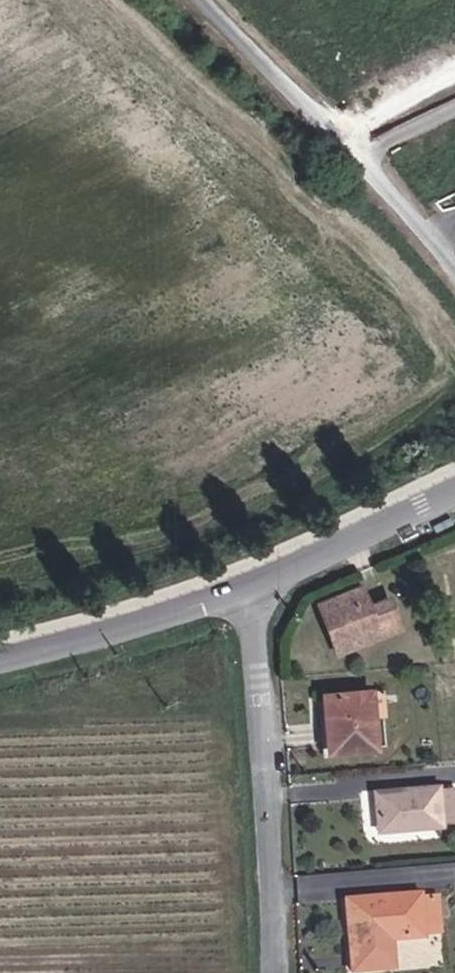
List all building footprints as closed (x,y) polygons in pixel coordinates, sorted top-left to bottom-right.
[(343,647),(389,627),(376,597),(362,603),(356,590),(310,610),(321,635),(335,629),(343,647)] [(335,629),(321,635),(329,654),(343,647),(335,629)] [(364,747),(361,693),(314,695),(316,750),(364,747)] [(449,818),(454,818),(454,784),(446,785),(449,818)] [(446,836),(444,798),(380,803),(381,834),(424,832),(424,838),(446,836)] [(404,916),(404,912),(330,915),(333,972),(373,972),(372,954),(405,953),(404,916)] [(422,915),(404,916),(405,953),(423,952),(422,915)]
